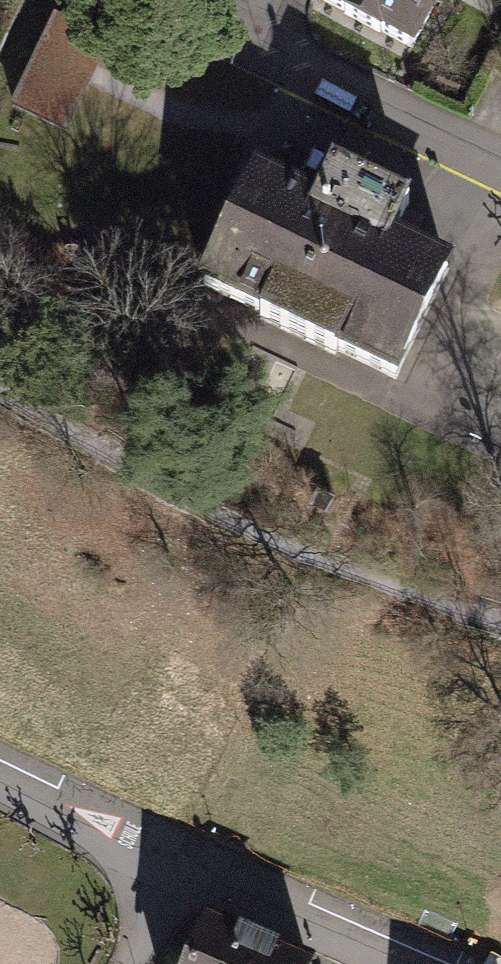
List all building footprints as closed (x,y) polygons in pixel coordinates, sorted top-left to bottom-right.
[(321,6),(403,49),(430,0),(324,0),(321,6)] [(83,73),(34,51),(8,109),(57,131),(83,73)] [(178,272),(397,369),(445,261),(383,234),(402,192),(313,154),(299,186),(230,155),(178,272)] [(199,941),(190,963),(259,963),(199,941)]
